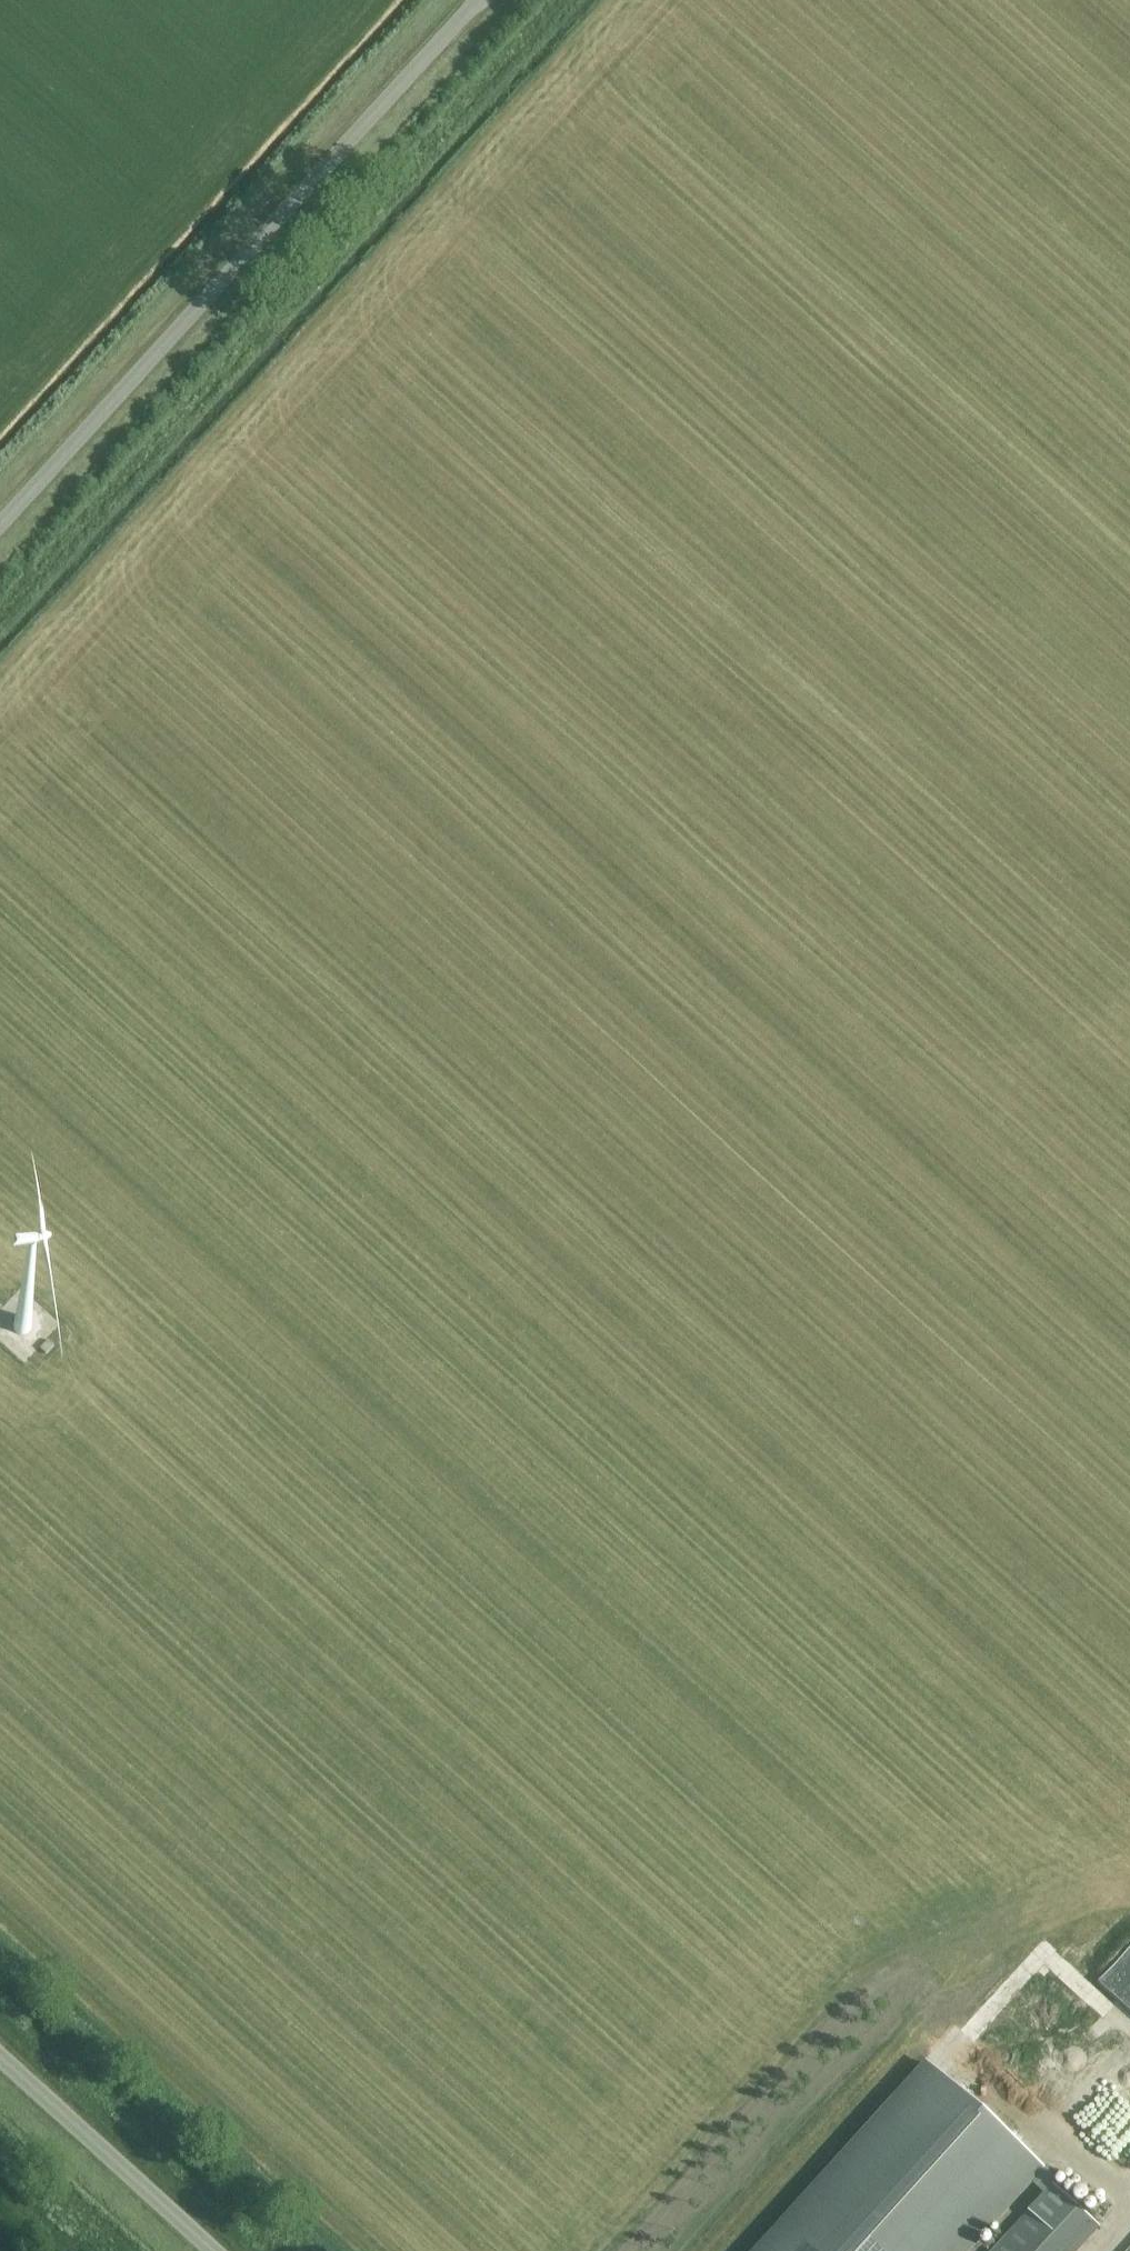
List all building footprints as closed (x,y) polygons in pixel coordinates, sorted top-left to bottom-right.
[(1043,2168),(930,2064),(760,2250),(968,2250),(1043,2168)] [(1053,2183),(994,2250),(1065,2250),(1094,2218),(1053,2183)]
